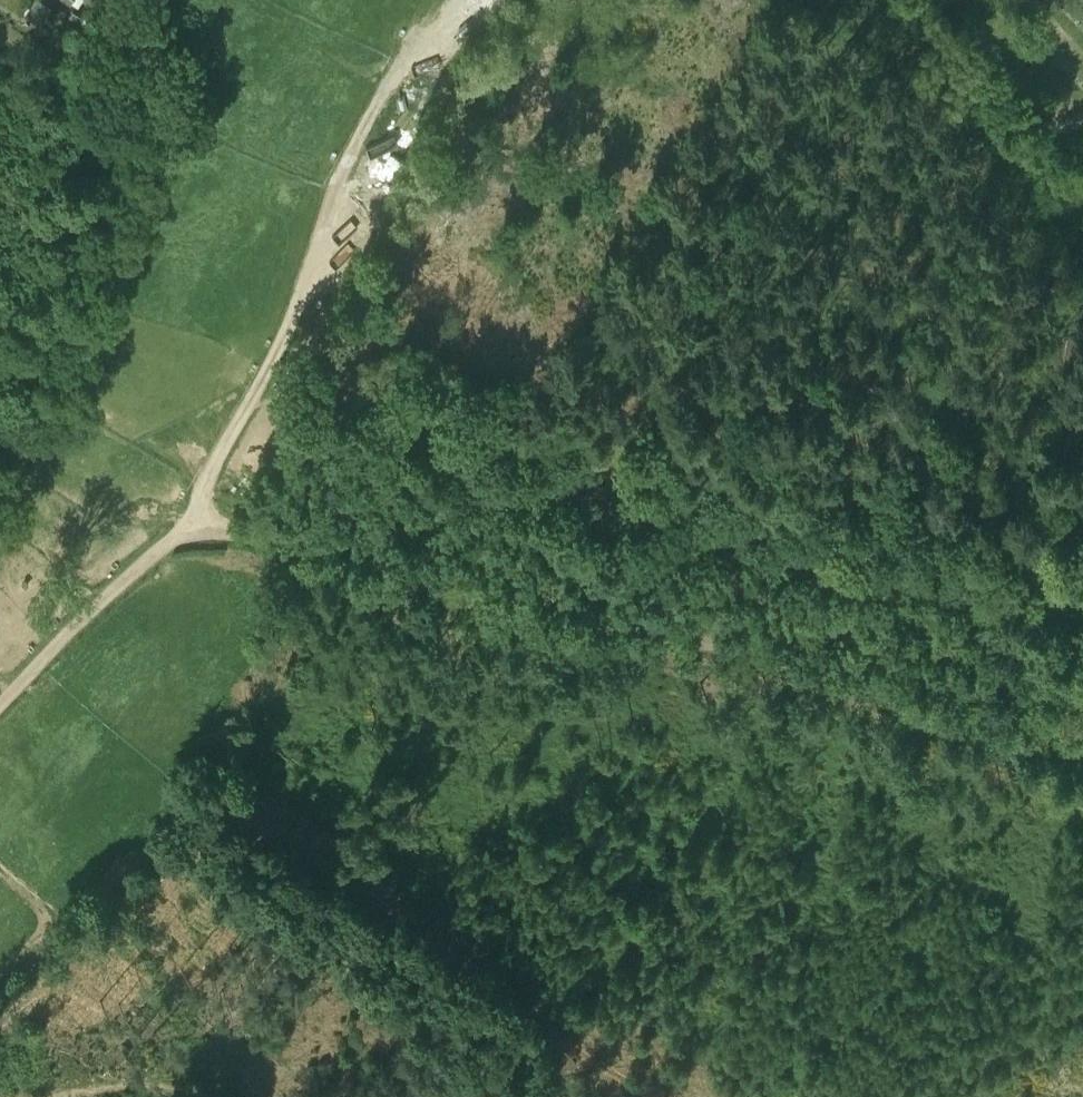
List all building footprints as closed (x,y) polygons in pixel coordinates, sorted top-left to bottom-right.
[(349,182),(325,241),(364,256),(387,197),(349,182)]
